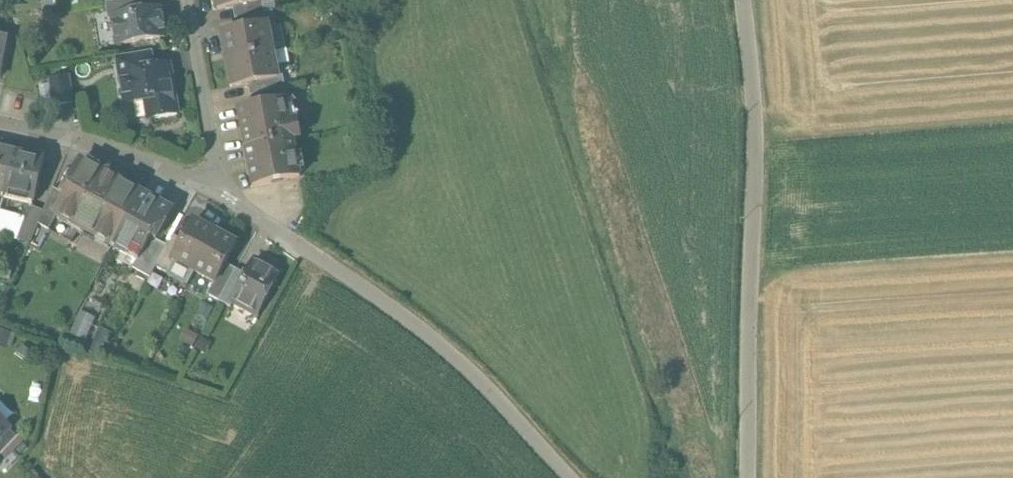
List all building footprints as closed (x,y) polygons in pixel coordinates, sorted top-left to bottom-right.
[(104,3),(107,20),(113,19),(113,17),(141,12),(139,0),(123,0),(104,3)] [(215,10),(233,7),(260,2),(260,0),(213,0),(215,10)] [(260,2),(233,7),(236,19),(263,14),(260,2)] [(141,12),(113,17),(113,19),(117,45),(164,37),(159,9),(141,12)] [(263,14),(236,19),(238,31),(265,25),(263,14)] [(238,31),(220,35),(223,50),(221,50),(223,59),(225,59),(226,61),(270,53),(265,25),(238,31)] [(150,52),(118,57),(121,72),(152,67),(150,52)] [(270,53),(226,61),(226,65),(225,66),(227,75),(228,75),(231,88),(249,85),(276,80),(276,79),(270,53)] [(152,67),(121,72),(126,104),(147,101),(150,119),(177,114),(169,64),(152,67)] [(73,73),(50,79),(57,106),(79,101),(73,73)] [(276,80),(249,85),(251,96),(264,94),(285,90),(283,77),(276,79),(276,80)] [(285,90),(264,94),(266,105),(283,102),(284,104),(292,102),(289,89),(285,90)] [(266,105),(238,111),(246,149),(292,140),(299,139),(295,122),(288,123),(284,104),(283,102),(266,105)] [(292,140),(246,149),(253,187),(300,178),(292,140)] [(0,150),(0,193),(4,194),(16,153),(0,150)] [(44,160),(16,153),(4,194),(35,201),(44,160)] [(102,174),(80,162),(66,188),(69,190),(66,196),(55,215),(57,216),(112,246),(140,195),(118,183),(117,178),(108,174),(102,174)] [(44,210),(38,224),(49,230),(57,216),(55,215),(66,196),(52,189),(44,210)] [(140,195),(112,246),(129,255),(132,249),(141,253),(142,254),(150,238),(156,241),(172,212),(140,195)] [(44,210),(31,205),(26,217),(17,238),(30,243),(38,224),(44,210)] [(26,217),(0,209),(0,233),(17,238),(26,217)] [(215,233),(194,222),(183,241),(173,260),(174,260),(194,271),(215,233)] [(236,245),(215,233),(194,271),(214,282),(215,283),(226,264),(236,245)] [(167,246),(155,267),(167,273),(174,260),(173,260),(183,241),(173,235),(167,246)] [(150,238),(142,254),(141,253),(132,268),(149,278),(155,267),(167,246),(156,241),(150,238)] [(194,271),(174,260),(167,273),(187,284),(194,271)] [(247,275),(232,302),(233,303),(256,315),(279,274),(255,261),(247,275)] [(236,269),(226,264),(215,283),(214,282),(206,295),(218,302),(236,269)] [(236,269),(218,302),(230,309),(233,303),(232,302),(247,275),(236,269)] [(88,338),(100,312),(84,306),(73,332),(88,338)] [(0,438),(0,455),(16,438),(8,430),(0,438)]
